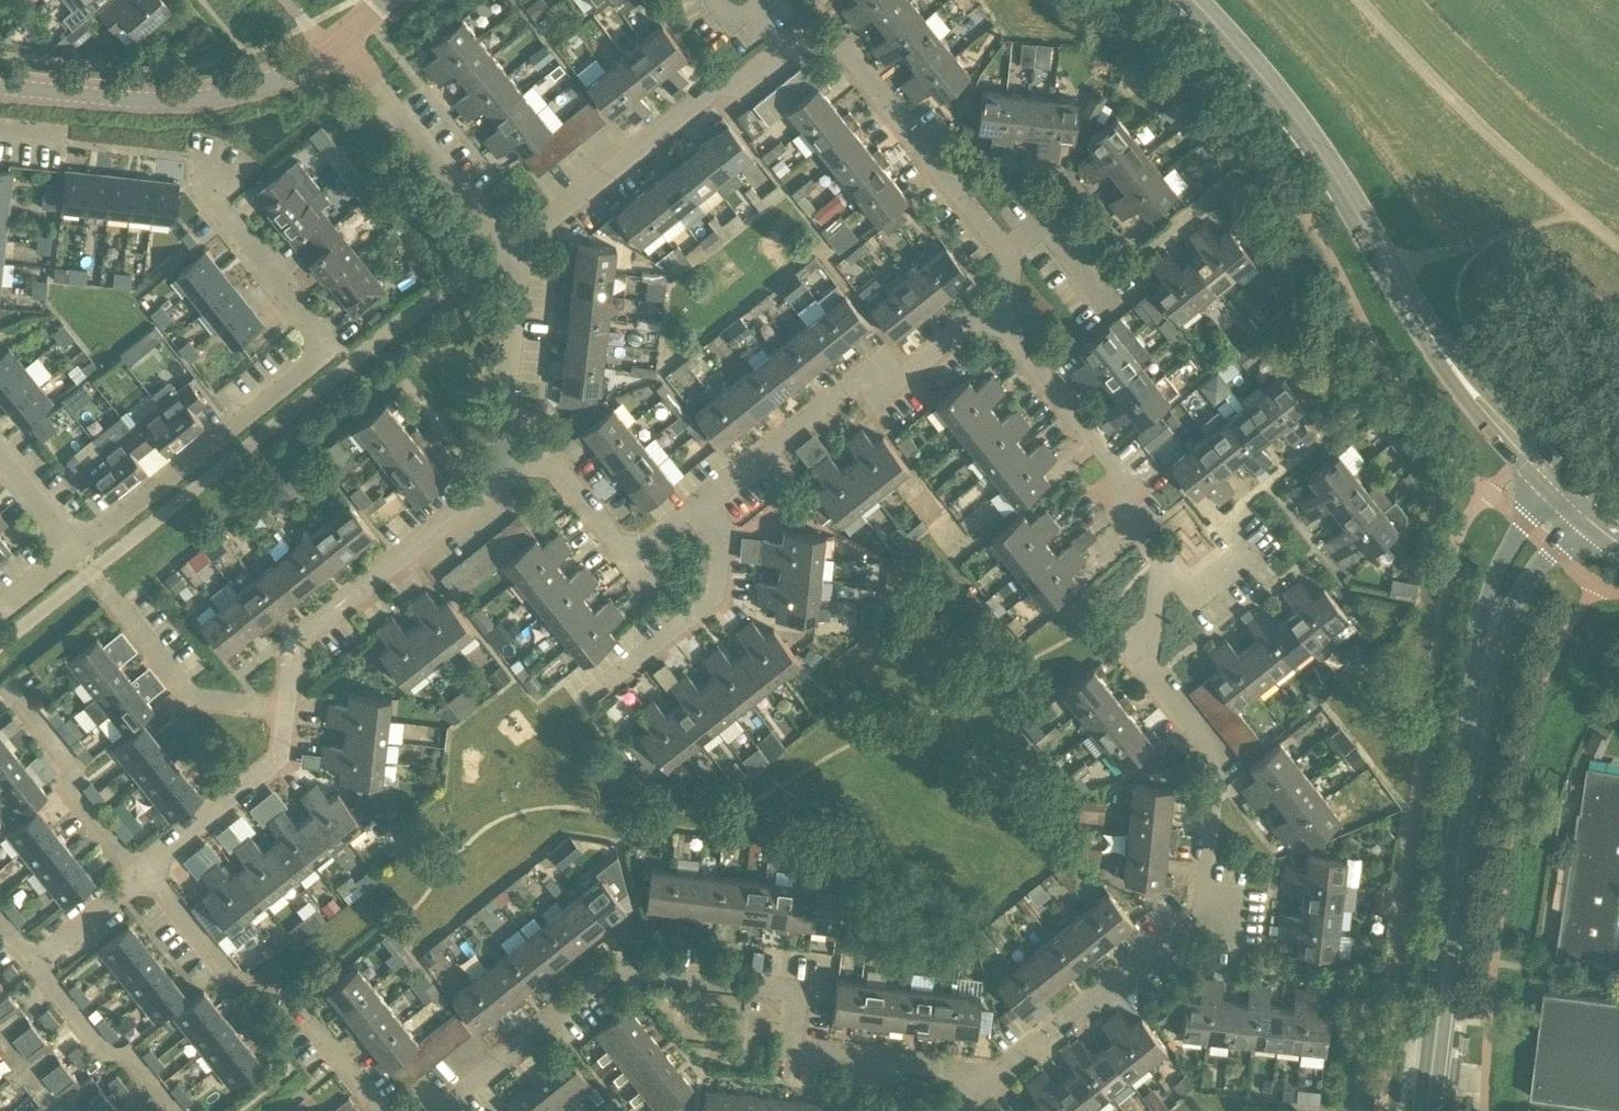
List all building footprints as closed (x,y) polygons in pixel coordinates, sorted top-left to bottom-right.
[(78,1),(63,14),(72,25),(99,2),(97,0),(77,0),(78,1)] [(168,5),(164,0),(109,0),(98,9),(114,27),(124,19),(136,33),(168,5)] [(640,0),(612,0),(623,14),(640,0)] [(842,10),(849,18),(871,0),(854,0),(842,10)] [(849,18),(855,27),(871,14),(879,24),(909,0),(871,0),(849,18)] [(887,34),(872,47),(878,55),(924,18),(910,0),(909,0),(879,24),(887,34)] [(541,14),(532,3),(526,9),(534,19),(541,14)] [(82,17),(66,31),(76,42),(92,28),(82,17)] [(431,42),(440,53),(424,66),(431,74),(477,37),(462,17),(431,42)] [(939,36),(924,18),(878,55),(885,63),(900,51),(908,61),(939,36)] [(661,24),(642,40),(679,87),(688,80),(675,64),(686,55),(661,24)] [(574,46),(581,40),(574,32),(567,38),(574,46)] [(908,61),(917,72),(901,84),(908,92),(954,55),(939,36),(908,61)] [(492,55),(477,37),(431,74),(437,83),(453,70),(461,80),(492,55)] [(1023,38),(1021,61),(1034,62),(1036,40),(1023,38)] [(642,40),(623,54),(648,86),(658,78),(671,94),(679,87),(642,40)] [(540,64),(551,55),(544,46),(528,59),(531,62),(540,64)] [(648,86),(623,54),(605,69),(642,116),(650,110),(638,94),(648,86)] [(461,80),(470,90),(454,103),(460,111),(507,74),(492,55),(461,80)] [(969,74),(954,55),(908,92),(914,101),(930,88),(938,99),(969,74)] [(1134,76),(1144,66),(1139,61),(1128,70),(1134,76)] [(563,70),(558,64),(548,72),(553,78),(563,70)] [(807,93),(816,85),(802,66),(791,74),(807,93)] [(642,116),(605,69),(585,84),(610,116),(620,107),(633,123),(642,116)] [(522,92),(507,74),(460,111),(467,119),(482,106),(491,117),(522,92)] [(807,93),(791,74),(782,82),(797,101),(807,93)] [(787,109),(786,110),(802,129),(833,104),(824,93),(830,88),(824,80),(816,85),(807,93),(797,101),(787,109)] [(782,82),(772,90),(787,109),(797,101),(782,82)] [(580,91),(573,84),(566,89),(572,97),(580,91)] [(1095,86),(1083,106),(1097,114),(1108,93),(1095,86)] [(787,109),(772,90),(762,97),(778,116),(786,110),(787,109)] [(999,152),(1005,93),(982,90),(977,130),(992,131),(989,151),(999,152)] [(491,117),(499,127),(483,139),(490,148),(536,111),(522,92),(491,117)] [(1005,93),(999,152),(1010,154),(1013,134),(1025,135),(1029,95),(1005,93)] [(1029,95),(1025,135),(1038,137),(1036,157),(1047,158),(1053,98),(1029,95)] [(778,116),(762,97),(752,106),(767,124),(778,116)] [(1053,98),(1047,158),(1057,159),(1060,139),(1073,140),(1077,101),(1053,98)] [(589,99),(579,108),(595,129),(606,120),(589,99)] [(1169,121),(1181,110),(1174,102),(1161,112),(1169,121)] [(842,116),(833,104),(802,129),(817,148),(854,118),(848,111),(842,116)] [(753,136),(764,127),(748,107),(737,116),(753,136)] [(595,129),(579,108),(569,116),(586,136),(595,129)] [(536,111),(490,148),(497,156),(512,144),(521,155),(531,147),(540,139),(550,132),(552,130),(536,111)] [(569,116),(560,124),(576,144),(586,136),(569,116)] [(1085,141),(1094,153),(1078,166),(1085,174),(1133,136),(1117,116),(1085,141)] [(707,139),(732,170),(752,154),(722,117),(713,123),(719,130),(707,139)] [(854,118),(817,148),(832,166),(863,142),(853,130),(860,125),(854,118)] [(560,124),(552,130),(550,132),(566,152),(576,144),(560,124)] [(309,135),(317,144),(329,135),(321,125),(309,135)] [(550,132),(540,139),(557,160),(566,152),(550,132)] [(1147,154),(1133,136),(1085,174),(1091,182),(1108,169),(1116,179),(1147,154)] [(557,160),(540,139),(531,147),(547,168),(557,160)] [(732,170),(707,139),(696,148),(691,141),(684,147),(714,185),(732,170)] [(1215,151),(1205,139),(1194,149),(1199,155),(1210,155),(1215,151)] [(779,140),(770,147),(776,155),(786,148),(779,140)] [(863,142),(832,166),(846,185),(884,155),(878,148),(872,153),(863,142)] [(547,168),(531,147),(521,155),(537,176),(547,168)] [(676,153),(682,160),(671,169),(695,199),(714,185),(684,147),(676,153)] [(776,155),(770,147),(760,155),(767,163),(776,155)] [(1116,179),(1124,190),(1108,203),(1114,210),(1162,173),(1147,154),(1116,179)] [(884,155),(846,185),(861,203),(892,179),(883,167),(889,162),(884,155)] [(299,158),(287,167),(265,184),(274,195),(264,204),(278,222),(322,187),(299,158)] [(336,168),(340,172),(351,163),(348,159),(336,168)] [(788,169),(781,159),(771,167),(778,177),(788,169)] [(357,172),(351,164),(343,170),(340,173),(346,180),(357,172)] [(655,170),(647,176),(677,214),(695,199),(671,169),(660,177),(655,170)] [(9,195),(11,172),(0,171),(0,194),(9,195)] [(85,209),(88,173),(66,171),(62,206),(85,209)] [(111,176),(88,173),(85,209),(107,211),(111,176)] [(1162,173),(1114,210),(1122,220),(1138,207),(1146,217),(1177,192),(1162,173)] [(111,176),(107,211),(129,214),(133,178),(111,176)] [(677,214),(647,176),(639,182),(645,189),(634,198),(658,229),(677,214)] [(810,177),(800,185),(806,192),(815,184),(810,177)] [(155,181),(133,178),(129,214),(151,216),(155,181)] [(892,179),(861,203),(877,223),(914,193),(908,186),(901,190),(892,179)] [(178,183),(155,181),(151,216),(174,219),(178,183)] [(760,198),(766,205),(781,192),(775,185),(760,198)] [(806,192),(800,185),(790,193),(796,200),(806,192)] [(751,201),(758,195),(750,186),(744,191),(751,201)] [(322,187),(278,222),(293,240),(303,231),(311,242),(333,224),(319,207),(330,197),(322,187)] [(42,199),(56,200),(57,192),(43,190),(42,199)] [(0,194),(0,216),(6,217),(9,195),(0,194)] [(758,195),(751,201),(759,210),(766,205),(758,195)] [(634,198),(622,207),(617,201),(609,207),(639,244),(658,229),(634,198)] [(56,200),(42,199),(41,208),(55,209),(56,200)] [(812,212),(816,209),(809,201),(802,207),(808,215),(812,212)] [(910,203),(905,208),(912,217),(917,213),(910,203)] [(822,204),(813,212),(820,220),(829,213),(822,204)] [(901,211),(891,219),(897,226),(907,218),(901,211)] [(714,230),(721,225),(713,215),(707,221),(714,230)] [(829,222),(835,229),(845,222),(839,215),(829,222)] [(897,226),(891,219),(882,226),(887,233),(897,226)] [(835,229),(829,222),(820,230),(825,237),(835,229)] [(393,226),(399,234),(404,230),(398,223),(393,226)] [(1206,223),(1198,230),(1235,275),(1254,260),(1229,229),(1218,238),(1206,223)] [(333,224),(311,242),(320,252),(309,261),(324,279),(356,253),(333,224)] [(721,225),(714,230),(722,240),(729,234),(721,225)] [(189,247),(196,241),(187,230),(180,236),(189,247)] [(1235,275),(1198,230),(1189,236),(1201,252),(1191,260),(1215,291),(1235,275)] [(37,243),(51,245),(52,236),(38,234),(37,243)] [(854,248),(860,255),(870,248),(864,240),(854,248)] [(616,248),(577,243),(568,242),(567,253),(576,254),(574,268),(613,273),(616,248)] [(685,255),(692,264),(701,256),(707,252),(700,242),(685,255)] [(51,245),(37,243),(36,252),(50,254),(51,245)] [(678,260),(684,254),(677,245),(670,250),(678,260)] [(946,245),(926,261),(951,293),(963,283),(968,289),(976,283),(946,245)] [(860,255),(854,248),(845,256),(851,263),(860,255)] [(191,292),(219,269),(204,251),(176,274),(191,292)] [(417,251),(407,260),(421,277),(431,269),(417,251)] [(356,253),(324,279),(354,316),(386,291),(356,253)] [(1169,253),(1160,260),(1196,306),(1215,291),(1191,260),(1181,268),(1169,253)] [(684,254),(678,260),(685,270),(692,264),(685,255),(684,254)] [(819,263),(815,256),(814,256),(809,260),(814,267),(819,263)] [(1196,306),(1160,260),(1152,266),(1164,282),(1153,290),(1178,321),(1196,306)] [(951,293),(926,261),(908,276),(938,313),(944,308),(939,303),(951,293)] [(804,264),(795,271),(800,279),(809,271),(804,264)] [(77,282),(78,268),(69,267),(68,281),(77,282)] [(78,268),(77,282),(86,283),(87,269),(78,268)] [(564,281),(563,291),(610,296),(613,273),(574,268),(572,282),(564,281)] [(219,269),(191,292),(205,309),(233,287),(219,269)] [(626,292),(629,271),(615,270),(613,290),(626,292)] [(653,281),(654,273),(642,271),(641,280),(653,281)] [(121,287),(123,273),(114,272),(112,286),(121,287)] [(123,273),(121,287),(130,288),(131,274),(123,273)] [(654,273),(653,281),(665,283),(666,274),(654,273)] [(877,273),(858,287),(868,301),(888,287),(877,273)] [(802,288),(791,274),(777,286),(788,299),(802,288)] [(908,276),(889,291),(914,322),(925,313),(930,319),(938,313),(908,276)] [(32,287),(46,289),(47,280),(33,279),(32,287)] [(46,289),(32,287),(31,296),(45,298),(46,289)] [(233,287),(205,309),(219,327),(247,304),(233,287)] [(610,296),(563,291),(562,299),(570,300),(568,315),(608,320),(610,296)] [(914,322),(889,291),(870,306),(899,343),(907,337),(903,331),(914,322)] [(844,293),(825,309),(850,340),(861,331),(867,339),(875,332),(844,293)] [(1163,313),(1147,293),(1133,305),(1131,306),(1146,324),(1147,325),(1163,313)] [(758,301),(763,308),(773,301),(768,294),(758,301)] [(763,308),(758,301),(748,309),(753,316),(763,308)] [(155,320),(166,311),(161,304),(149,313),(155,320)] [(261,322),(247,304),(219,327),(233,344),(261,322)] [(825,309),(806,324),(837,362),(845,356),(839,349),(850,340),(825,309)] [(166,311),(155,320),(161,327),(172,318),(166,311)] [(558,328),(557,337),(605,343),(608,320),(568,315),(567,330),(558,328)] [(1078,349),(1087,360),(1071,373),(1078,381),(1134,335),(1119,316),(1109,325),(1078,349)] [(1260,327),(1250,316),(1242,322),(1251,334),(1260,327)] [(647,328),(649,320),(636,319),(635,327),(647,328)] [(661,321),(649,320),(647,328),(660,329),(661,321)] [(730,323),(720,331),(726,338),(736,330),(730,323)] [(57,339),(69,331),(63,324),(52,332),(57,339)] [(837,362),(806,324),(788,339),(813,370),(824,361),(830,368),(837,362)] [(813,370),(788,339),(778,326),(759,342),(769,354),(800,392),(807,386),(801,379),(813,370)] [(69,331),(57,339),(63,346),(74,338),(69,331)] [(726,338),(720,331),(711,338),(717,345),(726,338)] [(1134,335),(1078,381),(1085,390),(1100,377),(1108,387),(1149,353),(1134,335)] [(605,343),(557,337),(556,346),(565,347),(563,362),(602,367),(605,343)] [(183,355),(194,346),(189,339),(177,348),(183,355)] [(1244,366),(1263,351),(1253,340),(1235,355),(1244,366)] [(122,354),(130,364),(139,357),(131,346),(122,354)] [(194,346),(183,355),(189,362),(200,353),(194,346)] [(0,356),(0,387),(23,368),(9,349),(0,356)] [(683,360),(689,367),(699,360),(693,352),(683,360)] [(1108,387),(1116,397),(1101,410),(1107,418),(1153,380),(1139,362),(1150,354),(1149,353),(1108,387)] [(769,354),(751,369),(775,399),(787,390),(793,398),(800,392),(769,354)] [(86,375),(97,367),(91,359),(80,368),(86,375)] [(689,367),(683,360),(674,368),(680,375),(689,367)] [(563,362),(561,376),(553,375),(551,386),(560,387),(598,391),(599,391),(602,367),(563,362)] [(642,375),(643,367),(631,365),(630,374),(642,375)] [(643,367),(642,375),(654,377),(655,368),(643,367)] [(23,368),(0,387),(0,396),(9,407),(37,385),(23,368)] [(751,369),(732,383),(763,421),(770,416),(764,408),(775,399),(751,369)] [(1208,378),(1221,393),(1232,384),(1218,369),(1208,378)] [(990,375),(975,387),(967,378),(935,404),(949,421),(996,383),(990,375)] [(1282,375),(1263,390),(1300,437),(1301,437),(1307,444),(1315,438),(1296,415),(1307,406),(1282,375)] [(188,381),(177,390),(170,380),(151,395),(158,405),(184,437),(202,422),(194,412),(205,403),(188,381)] [(1169,400),(1153,380),(1107,418),(1115,427),(1130,415),(1138,425),(1169,400)] [(663,398),(670,392),(662,382),(655,388),(663,398)] [(763,421),(732,383),(714,398),(738,429),(750,419),(756,427),(763,421)] [(1003,391),(996,383),(949,421),(962,438),(994,412),(988,403),(1003,391)] [(37,385),(9,407),(23,425),(51,403),(37,385)] [(598,391),(560,387),(558,405),(580,407),(569,416),(581,431),(611,407),(604,399),(597,402),(598,391)] [(1300,437),(1263,390),(1245,404),(1270,436),(1279,428),(1292,444),(1300,437)] [(677,402),(670,392),(663,398),(671,407),(677,402)] [(77,407),(68,395),(61,401),(70,412),(77,407)] [(391,397),(384,402),(353,427),(369,446),(400,421),(390,410),(397,404),(391,397)] [(738,429),(714,398),(694,414),(724,452),(733,445),(727,438),(738,429)] [(1270,436),(1245,404),(1226,419),(1264,466),(1272,460),(1259,444),(1270,436)] [(158,405),(130,427),(147,449),(158,441),(166,451),(184,437),(158,405)] [(611,407),(581,431),(574,436),(581,445),(588,439),(597,450),(628,425),(612,406),(611,407)] [(1001,420),(994,412),(962,438),(975,454),(1023,416),(1016,408),(1001,420)] [(147,449),(130,427),(119,414),(91,436),(93,438),(127,482),(145,468),(137,457),(147,449)] [(53,431),(42,416),(28,426),(40,441),(53,431)] [(1029,424),(1023,416),(975,454),(988,471),(1021,445),(1014,436),(1029,424)] [(692,434),(699,429),(692,419),(685,425),(692,434)] [(1226,419),(1207,435),(1232,466),(1242,458),(1255,474),(1264,466),(1226,419)] [(1171,434),(1160,420),(1137,439),(1148,453),(1171,434)] [(409,433),(400,421),(369,446),(383,465),(421,435),(416,428),(409,433)] [(628,425),(597,450),(606,461),(599,467),(605,474),(643,444),(628,425)] [(861,428),(853,434),(891,482),(908,469),(882,436),(873,443),(861,428)] [(699,429),(692,434),(700,445),(707,439),(699,429)] [(891,482),(853,434),(845,441),(857,456),(848,463),(874,496),(891,482)] [(421,435),(383,465),(398,483),(429,458),(421,447),(427,442),(421,435)] [(906,455),(916,447),(908,435),(897,443),(906,455)] [(1232,466),(1207,435),(1188,449),(1226,496),(1234,490),(1222,474),(1232,466)] [(109,497),(127,482),(93,438),(65,460),(74,472),(72,473),(89,495),(100,486),(109,497)] [(1021,445),(988,471),(1001,487),(1049,449),(1043,441),(1027,453),(1021,445)] [(657,462),(643,444),(605,474),(611,481),(618,476),(627,487),(657,462)] [(1049,449),(1001,487),(1015,505),(1048,479),(1040,470),(1056,457),(1049,449)] [(1226,496),(1188,449),(1169,465),(1194,496),(1205,488),(1217,503),(1226,496)] [(1306,477),(1315,488),(1299,501),(1306,509),(1353,472),(1337,452),(1306,477)] [(827,454),(819,461),(857,509),(874,496),(848,463),(840,470),(827,454)] [(341,463),(346,470),(356,462),(351,456),(341,463)] [(429,458),(398,483),(414,503),(452,473),(445,465),(439,470),(429,458)] [(857,509),(819,461),(811,467),(823,483),(814,490),(840,522),(857,509)] [(657,462),(627,487),(636,499),(629,504),(635,512),(673,482),(657,462)] [(346,470),(341,463),(331,471),(337,478),(346,470)] [(1420,480),(1411,468),(1401,476),(1410,487),(1420,480)] [(298,487),(305,482),(297,472),(290,477),(298,487)] [(1328,505),(1336,515),(1368,491),(1353,472),(1306,509),(1313,518),(1328,505)] [(286,480),(275,489),(283,499),(294,489),(286,480)] [(1429,491),(1420,480),(1410,487),(1419,498),(1429,491)] [(313,491),(305,482),(298,487),(306,496),(313,491)] [(368,495),(360,485),(350,494),(357,504),(368,495)] [(1336,515),(1345,526),(1329,538),(1336,546),(1382,509),(1368,491),(1336,515)] [(283,503),(274,492),(263,500),(273,512),(283,503)] [(371,500),(376,507),(386,500),(381,493),(371,500)] [(376,507),(371,500),(362,508),(367,514),(376,507)] [(820,500),(809,508),(820,521),(830,513),(820,500)] [(1394,500),(1382,509),(1336,546),(1343,556),(1358,543),(1367,554),(1404,524),(1405,513),(1394,500)] [(261,516),(268,511),(261,501),(253,507),(261,516)] [(330,519),(354,549),(365,541),(370,547),(379,540),(349,503),(330,519)] [(1045,509),(1030,522),(1023,513),(990,539),(1004,556),(1051,517),(1045,509)] [(268,511),(261,516),(269,526),(276,521),(268,511)] [(788,513),(787,525),(801,526),(803,514),(788,513)] [(518,515),(508,523),(524,543),(534,535),(518,515)] [(1058,526),(1051,517),(1004,556),(1017,572),(1050,547),(1043,538),(1058,526)] [(330,519),(311,533),(341,571),(348,565),(343,558),(354,549),(330,519)] [(920,521),(904,534),(909,541),(926,528),(920,521)] [(524,543),(508,523),(498,530),(515,551),(524,543)] [(904,534),(898,527),(890,533),(901,547),(909,541),(904,534)] [(760,549),(821,556),(824,534),(782,529),(781,541),(761,539),(760,549)] [(498,530),(489,538),(505,558),(515,551),(498,530)] [(224,546),(231,540),(224,531),(216,536),(217,537),(224,546)] [(515,551),(505,558),(501,561),(501,562),(515,579),(563,540),(557,532),(541,544),(534,535),(524,543),(515,551)] [(311,533),(293,548),(317,579),(329,570),(334,576),(341,571),(311,533)] [(10,548),(0,536),(0,556),(10,548)] [(226,548),(224,546),(217,537),(203,548),(212,559),(226,548)] [(489,538),(479,546),(496,566),(501,562),(501,561),(505,558),(489,538)] [(231,540),(224,546),(226,548),(232,556),(239,550),(231,540)] [(570,549),(563,540),(515,579),(528,595),(561,569),(554,561),(570,549)] [(1050,547),(1017,572),(1030,589),(1079,551),(1072,542),(1056,555),(1050,547)] [(496,566),(479,546),(469,554),(486,574),(496,566)] [(317,579),(293,548),(274,563),(304,600),(312,594),(306,588),(317,579)] [(821,556),(760,549),(759,560),(778,562),(777,572),(819,577),(821,556)] [(1085,559),(1079,551),(1030,589),(1044,606),(1077,580),(1069,571),(1085,559)] [(486,574),(469,554),(460,561),(476,582),(486,574)] [(187,576),(194,570),(187,560),(180,566),(187,576)] [(476,582),(460,561),(450,569),(467,590),(476,582)] [(274,563),(255,578),(280,609),(291,599),(297,606),(304,600),(274,563)] [(561,569),(528,595),(541,612),(589,573),(583,566),(568,578),(561,569)] [(467,590),(450,569),(440,577),(456,598),(467,590)] [(202,580),(194,570),(187,576),(195,585),(202,580)] [(185,585),(174,571),(164,579),(175,593),(185,585)] [(757,581),(756,591),(817,598),(819,577),(777,572),(776,583),(757,581)] [(595,581),(589,573),(541,612),(554,628),(587,602),(580,593),(595,581)] [(255,578),(237,592),(267,630),(274,624),(269,618),(280,609),(255,578)] [(1323,587),(1312,595),(1300,579),(1291,586),(1328,633),(1347,617),(1323,587)] [(1414,601),(1417,586),(1409,585),(1402,590),(1401,598),(1414,601)] [(1336,643),(1328,633),(1291,586),(1282,593),(1295,609),(1285,616),(1310,647),(1318,658),(1336,643)] [(425,590),(417,596),(455,645),(472,631),(447,598),(438,605),(425,590)] [(817,598),(756,591),(754,601),(774,603),(773,615),(815,620),(817,598)] [(237,592),(218,607),(243,638),(254,629),(260,636),(267,630),(237,592)] [(455,645),(417,596),(409,602),(421,618),(413,625),(438,658),(455,645)] [(587,602),(554,628),(567,644),(615,606),(609,598),(594,610),(587,602)] [(615,606),(567,644),(581,662),(614,636),(607,627),(622,615),(615,606)] [(868,621),(869,607),(859,606),(857,620),(868,621)] [(243,638),(218,607),(199,623),(229,661),(237,654),(232,647),(243,638)] [(469,615),(482,631),(492,623),(479,607),(469,615)] [(1254,616),(1248,608),(1245,611),(1245,613),(1250,619),(1245,623),(1257,639),(1248,646),(1272,677),(1291,662),(1254,616)] [(1263,609),(1254,616),(1291,662),(1310,647),(1285,616),(1275,625),(1263,609)] [(392,616),(384,622),(422,671),(438,658),(413,625),(404,632),(392,616)] [(750,619),(742,626),(781,674),(798,661),(772,628),(763,636),(750,619)] [(422,671),(384,622),(376,629),(388,645),(379,652),(405,684),(422,671)] [(510,638),(519,631),(513,624),(504,631),(510,638)] [(781,674),(742,626),(733,633),(746,649),(738,655),(764,688),(781,674)] [(80,679),(111,655),(96,637),(66,661),(80,679)] [(1217,645),(1211,638),(1203,644),(1209,652),(1207,653),(1220,668),(1209,677),(1217,686),(1224,696),(1232,705),(1234,707),(1253,692),(1217,645)] [(1225,639),(1217,645),(1253,692),(1272,677),(1248,646),(1237,654),(1225,639)] [(738,655),(729,662),(717,646),(709,652),(748,701),(764,688),(738,655)] [(820,654),(809,647),(802,657),(813,665),(820,654)] [(1358,671),(1374,658),(1367,648),(1350,661),(1358,671)] [(748,701),(709,652),(701,659),(714,675),(705,681),(731,714),(748,701)] [(125,673),(111,655),(80,679),(95,696),(125,673)] [(1099,662),(1092,668),(1062,692),(1077,712),(1108,687),(1099,676),(1105,670),(1099,662)] [(499,665),(489,674),(498,686),(509,678),(499,665)] [(705,681),(697,688),(684,672),(676,678),(715,727),(731,714),(705,681)] [(125,673),(95,696),(84,705),(98,722),(109,714),(139,690),(125,673)] [(532,673),(521,682),(535,699),(546,690),(532,673)] [(1217,686),(1209,677),(1188,693),(1196,703),(1217,686)] [(715,727),(676,678),(668,685),(681,701),(672,708),(698,740),(715,727)] [(1217,686),(1196,703),(1204,712),(1224,696),(1217,686)] [(460,712),(475,702),(464,687),(449,697),(460,712)] [(1117,698),(1108,687),(1077,712),(1092,730),(1130,700),(1124,693),(1117,698)] [(153,708),(139,690),(109,714),(123,732),(153,708)] [(327,712),(388,719),(390,697),(348,692),(347,704),(328,702),(327,712)] [(42,710),(50,703),(43,695),(35,701),(42,710)] [(1224,696),(1204,712),(1212,722),(1232,705),(1224,696)] [(698,740),(672,708),(664,714),(651,698),(643,705),(682,753),(698,740)] [(1309,698),(1304,701),(1310,708),(1314,705),(1309,698)] [(460,716),(447,700),(434,711),(453,722),(460,717),(460,716)] [(1130,700),(1092,730),(1107,749),(1138,724),(1128,713),(1135,707),(1130,700)] [(57,712),(50,703),(42,710),(49,719),(57,712)] [(682,753),(643,705),(635,711),(648,727),(638,734),(664,767),(682,753)] [(1240,715),(1234,707),(1232,705),(1212,722),(1219,731),(1240,715)] [(388,719),(327,712),(325,722),(345,724),(344,735),(385,740),(388,719)] [(1240,715),(1219,731),(1227,741),(1248,725),(1240,715)] [(128,766),(158,742),(143,724),(113,748),(128,766)] [(1138,724),(1107,749),(1123,768),(1160,738),(1153,730),(1147,735),(1138,724)] [(1053,725),(1045,732),(1050,739),(1059,732),(1053,725)] [(1248,725),(1227,741),(1235,751),(1256,735),(1248,725)] [(1030,734),(1035,740),(1045,732),(1040,726),(1030,734)] [(70,745),(78,738),(71,729),(63,737),(70,745)] [(769,731),(755,742),(768,759),(782,748),(769,731)] [(1050,739),(1045,732),(1034,740),(1040,747),(1050,739)] [(385,740),(344,735),(342,746),(323,744),(322,754),(383,761),(385,740)] [(1256,735),(1235,751),(1243,761),(1264,745),(1256,735)] [(86,747),(78,738),(70,745),(77,754),(86,747)] [(0,743),(0,772),(18,758),(4,740),(0,743)] [(1248,765),(1257,776),(1241,788),(1248,797),(1295,760),(1279,741),(1248,765)] [(172,759),(158,742),(128,766),(142,783),(172,759)] [(749,771),(751,773),(767,760),(757,747),(741,760),(749,771)] [(1364,760),(1355,749),(1349,754),(1358,765),(1364,760)] [(383,761),(322,754),(321,764),(340,767),(339,779),(381,783),(383,761)] [(1053,762),(1056,767),(1063,761),(1060,757),(1053,762)] [(0,772),(0,800),(2,799),(32,775),(18,758),(0,772)] [(172,759),(142,783),(156,801),(185,777),(172,759)] [(1295,760),(1248,797),(1255,806),(1271,794),(1278,803),(1309,779),(1295,760)] [(744,772),(735,761),(724,770),(728,775),(744,772)] [(1074,769),(1079,776),(1088,769),(1083,762),(1074,769)] [(1586,765),(1579,810),(1577,810),(1555,951),(1618,961),(1618,924),(1617,924),(1618,914),(1618,770),(1586,765)] [(1079,776),(1074,769),(1064,777),(1069,784),(1079,776)] [(32,775),(2,799),(16,817),(46,793),(32,775)] [(200,795),(185,777),(156,801),(170,819),(200,795)] [(1278,803),(1287,814),(1271,826),(1277,835),(1324,798),(1309,779),(1278,803)] [(89,797),(97,791),(90,782),(82,788),(89,797)] [(337,790),(327,798),(314,782),(306,789),(345,838),(363,823),(337,790)] [(1133,783),(1130,808),(1169,812),(1171,797),(1179,798),(1180,788),(1133,783)] [(345,838),(306,789),(298,795),(310,811),(302,817),(329,851),(345,838)] [(97,791),(89,797),(96,806),(104,800),(97,791)] [(1340,817),(1324,798),(1277,835),(1284,843),(1300,831),(1308,842),(1340,817)] [(1092,809),(1092,800),(1080,799),(1079,807),(1092,809)] [(1092,800),(1092,809),(1104,810),(1105,801),(1092,800)] [(397,809),(386,802),(382,809),(392,816),(397,809)] [(282,808),(273,814),(312,864),(329,851),(302,817),(294,824),(282,808)] [(1130,808),(1128,831),(1176,836),(1177,827),(1168,826),(1169,812),(1130,808)] [(21,851),(51,827),(37,809),(7,833),(21,851)] [(312,864),(273,814),(265,821),(278,837),(269,844),(296,877),(312,864)] [(379,820),(379,826),(384,833),(392,827),(396,824),(395,824),(387,814),(379,820)] [(117,832),(125,826),(118,817),(110,823),(117,832)] [(125,826),(117,832),(124,841),(132,835),(125,826)] [(51,827),(21,851),(35,868),(65,845),(51,827)] [(1393,837),(1385,827),(1375,835),(1383,846),(1393,837)] [(675,831),(674,843),(682,844),(684,832),(675,831)] [(1176,836),(1128,831),(1126,855),(1165,859),(1166,844),(1175,845),(1176,836)] [(248,834),(240,840),(279,890),(296,877),(269,844),(261,850),(248,834)] [(721,849),(729,850),(731,838),(722,836),(721,849)] [(279,890),(240,840),(231,847),(244,864),(237,870),(263,903),(279,890)] [(769,842),(768,854),(776,855),(778,843),(769,842)] [(682,844),(674,843),(672,855),(681,857),(682,844)] [(65,845),(35,868),(49,886),(79,862),(65,845)] [(557,845),(549,852),(554,858),(559,865),(567,858),(557,845)] [(1086,855),(1087,847),(1075,846),(1074,854),(1086,855)] [(1087,847),(1086,855),(1099,857),(1099,848),(1087,847)] [(816,848),(814,860),(823,861),(825,849),(816,848)] [(729,850),(721,849),(719,861),(728,862),(729,850)] [(544,866),(554,858),(549,852),(539,860),(544,866)] [(745,879),(739,927),(748,928),(749,919),(763,921),(770,867),(775,868),(776,855),(768,854),(766,866),(765,881),(745,879)] [(600,878),(581,893),(606,923),(617,914),(622,921),(630,914),(617,897),(625,891),(616,855),(595,871),(600,878)] [(1165,859),(1126,855),(1123,880),(1171,885),(1172,874),(1163,873),(1165,859)] [(1285,866),(1284,877),(1343,883),(1346,859),(1307,855),(1305,869),(1285,866)] [(814,860),(813,873),(821,874),(822,874),(823,861),(814,860)] [(215,861),(208,867),(246,916),(263,903),(237,870),(228,877),(215,861)] [(93,880),(79,862),(49,886),(63,904),(93,880)] [(1061,880),(1068,874),(1060,865),(1053,870),(1061,880)] [(779,866),(776,878),(792,882),(795,869),(779,866)] [(203,897),(207,902),(193,912),(216,940),(226,932),(236,945),(257,929),(246,916),(208,867),(199,874),(211,890),(203,897)] [(650,867),(645,906),(644,915),(654,916),(655,907),(670,909),(674,870),(650,867)] [(770,867),(763,921),(778,922),(777,931),(786,932),(792,885),(792,884),(773,882),(775,868),(770,867)] [(377,878),(370,869),(364,874),(371,883),(377,878)] [(674,870),(670,909),(684,911),(683,920),(692,921),(698,873),(674,870)] [(698,873),(692,921),(701,922),(702,913),(717,915),(722,876),(698,873)] [(521,874),(512,882),(522,895),(532,887),(521,874)] [(1075,884),(1068,874),(1061,880),(1069,889),(1075,884)] [(335,887),(347,902),(360,892),(348,876),(335,887)] [(745,879),(722,876),(717,915),(731,917),(730,926),(739,927),(745,879)] [(1343,883),(1284,877),(1283,888),(1302,890),(1301,902),(1341,907),(1343,883)] [(522,895),(512,882),(502,889),(508,896),(517,888),(522,895)] [(792,884),(792,885),(786,932),(795,933),(796,925),(810,926),(815,887),(792,884)] [(840,890),(815,887),(810,926),(825,928),(824,937),(834,938),(840,890)] [(1108,891),(1089,907),(1113,938),(1125,929),(1130,935),(1138,929),(1108,891)] [(581,893),(563,908),(593,945),(600,939),(595,932),(606,923),(581,893)] [(1024,909),(1031,904),(1023,894),(1016,900),(1024,909)] [(340,906),(333,897),(323,905),(330,914),(340,906)] [(10,917),(18,911),(11,902),(3,908),(10,917)] [(1280,913),(1278,924),(1338,931),(1341,907),(1301,902),(1299,916),(1280,913)] [(480,917),(490,910),(484,903),(475,911),(480,917)] [(1038,914),(1031,904),(1024,909),(1032,919),(1038,914)] [(1089,907),(1070,922),(1101,959),(1107,953),(1102,947),(1113,938),(1089,907)] [(593,945),(563,908),(544,922),(569,953),(580,944),(586,950),(593,945)] [(303,920),(312,931),(327,922),(317,909),(303,920)] [(25,919),(18,911),(10,917),(17,926),(25,919)] [(480,917),(475,911),(465,919),(470,925),(480,917)] [(312,931),(303,920),(288,932),(296,941),(312,931)] [(544,922),(526,937),(556,975),(563,969),(558,962),(569,953),(544,922)] [(1070,922),(1052,936),(1077,967),(1088,958),(1093,965),(1101,959),(1070,922)] [(987,939),(994,934),(986,924),(980,929),(987,939)] [(1338,931),(1278,924),(1277,935),(1297,937),(1295,951),(1335,955),(1338,931)] [(113,967),(143,943),(129,925),(99,949),(113,967)] [(863,931),(861,943),(870,944),(872,931),(863,931)] [(447,933),(438,941),(443,947),(452,940),(447,933)] [(908,948),(910,936),(891,934),(888,956),(907,958),(907,960),(916,961),(917,949),(908,948)] [(994,934),(987,939),(995,949),(1002,943),(994,934)] [(910,936),(908,948),(917,949),(918,937),(910,936)] [(1077,967),(1052,936),(1033,951),(1063,988),(1071,983),(1065,976),(1077,967)] [(526,937),(507,952),(532,982),(543,973),(549,980),(556,975),(526,937)] [(443,947),(438,941),(428,948),(433,955),(443,947)] [(957,942),(956,954),(964,955),(965,943),(957,942)] [(157,960),(143,943),(113,967),(127,984),(157,960)] [(870,944),(861,943),(860,954),(868,955),(870,944)] [(260,952),(264,957),(273,950),(269,944),(260,952)] [(403,961),(410,955),(402,946),(396,951),(403,961)] [(426,949),(419,955),(427,965),(434,959),(426,949)] [(1033,951),(1015,966),(1040,997),(1051,988),(1056,994),(1063,988),(1033,951)] [(532,982),(507,952),(489,967),(519,1004),(526,998),(520,992),(532,982)] [(964,955),(956,954),(954,966),(963,967),(964,955)] [(410,955),(403,961),(411,970),(417,965),(410,955)] [(157,960),(127,984),(141,1002),(171,978),(157,960)] [(908,987),(903,1026),(917,1027),(916,1036),(926,1037),(932,990),(913,987),(917,962),(912,961),(908,987)] [(8,978),(17,971),(11,964),(2,971),(8,978)] [(356,966),(326,990),(319,995),(325,1003),(332,998),(341,1009),(372,985),(356,966)] [(1040,997),(1015,966),(995,982),(1025,1019),(1033,1013),(1028,1006),(1040,997)] [(1371,975),(1372,968),(1364,966),(1363,974),(1371,975)] [(519,1004),(489,967),(470,982),(495,1012),(506,1003),(512,1010),(519,1004)] [(1201,977),(1199,997),(1185,995),(1181,1035),(1205,1038),(1211,978),(1201,977)] [(171,978),(141,1002),(155,1020),(185,995),(171,978)] [(835,978),(831,1017),(830,1026),(840,1027),(841,1019),(856,1020),(860,981),(835,978)] [(1211,978),(1205,1038),(1229,1040),(1233,1000),(1221,999),(1223,979),(1211,978)] [(19,993),(28,986),(23,979),(14,986),(19,993)] [(1305,988),(1299,1048),(1324,1051),(1328,1011),(1314,1010),(1318,981),(1308,980),(1306,988),(1305,988)] [(884,984),(860,981),(856,1020),(870,1022),(869,1030),(878,1031),(884,984)] [(951,992),(932,990),(926,1037),(935,1038),(936,1030),(951,1031),(956,985),(956,982),(952,981),(951,992)] [(495,1012),(470,982),(451,997),(481,1035),(489,1028),(483,1021),(495,1012)] [(1246,1002),(1233,1000),(1229,1040),(1252,1043),(1258,983),(1248,982),(1246,1002)] [(74,998),(82,991),(75,983),(67,989),(74,998)] [(433,998),(440,993),(432,983),(425,988),(433,998)] [(1258,983),(1252,1043),(1276,1045),(1280,1006),(1267,1004),(1269,984),(1258,983)] [(884,984),(878,1031),(887,1032),(888,1024),(903,1026),(908,987),(884,984)] [(372,985),(341,1009),(350,1021),(343,1026),(349,1033),(386,1004),(372,985)] [(956,985),(951,1031),(965,1033),(963,1042),(974,1043),(981,988),(956,985)] [(1293,1007),(1280,1006),(1276,1045),(1299,1048),(1305,988),(1295,987),(1293,1007)] [(188,1032),(218,1008),(203,990),(173,1014),(188,1032)] [(1542,990),(1530,1095),(1618,1106),(1618,999),(1542,990)] [(22,1010),(7,991),(0,996),(0,1027),(22,1010)] [(82,991),(74,998),(81,1007),(89,1000),(82,991)] [(447,1002),(440,993),(433,998),(440,1007),(447,1002)] [(1175,1011),(1165,999),(1152,1010),(1162,1022),(1175,1011)] [(401,1023),(386,1004),(349,1033),(354,1040),(361,1035),(371,1047),(401,1023)] [(610,1054),(643,1027),(627,1006),(594,1033),(606,1049),(596,1057),(601,1063),(611,1055),(610,1054)] [(1011,1006),(998,1016),(1004,1024),(1016,1014),(1011,1006)] [(232,1026),(218,1008),(188,1032),(202,1050),(232,1026)] [(44,1023),(52,1016),(47,1009),(38,1016),(44,1023)] [(0,1027),(0,1052),(3,1056),(37,1028),(22,1010),(0,1027)] [(1118,1010),(1109,1017),(1147,1064),(1166,1048),(1141,1017),(1130,1026),(1118,1010)] [(122,1034),(136,1023),(128,1012),(113,1024),(122,1034)] [(454,1012),(444,1020),(461,1041),(471,1033),(454,1012)] [(52,1016),(44,1023),(50,1030),(58,1023),(52,1016)] [(102,1033),(110,1026),(103,1017),(95,1024),(102,1033)] [(1147,1064),(1109,1017),(1101,1024),(1113,1039),(1103,1047),(1128,1079),(1147,1064)] [(461,1041),(444,1020),(434,1028),(451,1049),(461,1041)] [(416,1042),(401,1023),(371,1047),(380,1058),(373,1064),(379,1072),(385,1067),(395,1059),(405,1051),(415,1044),(416,1042)] [(110,1026),(102,1033),(109,1042),(117,1035),(110,1026)] [(246,1043),(232,1026),(202,1050),(216,1067),(246,1043)] [(643,1027),(610,1054),(611,1055),(622,1069),(612,1077),(617,1084),(628,1076),(626,1074),(660,1047),(643,1027)] [(52,1047),(37,1028),(3,1056),(11,1067),(3,1073),(9,1081),(52,1047)] [(434,1028),(425,1036),(441,1056),(451,1049),(434,1028)] [(425,1036),(416,1042),(415,1044),(432,1064),(441,1056),(425,1036)] [(1081,1039),(1072,1046),(1110,1093),(1128,1079),(1103,1047),(1094,1055),(1081,1039)] [(260,1061),(246,1043),(216,1067),(230,1085),(260,1061)] [(432,1064),(415,1044),(405,1051),(422,1072),(432,1064)] [(73,1060),(82,1053),(76,1046),(68,1052),(73,1060)] [(1110,1093),(1072,1046),(1064,1053),(1076,1069),(1066,1077),(1091,1108),(1110,1093)] [(67,1065),(52,1047),(9,1081),(15,1088),(23,1082),(32,1093),(67,1065)] [(676,1067),(660,1047),(626,1074),(628,1076),(638,1089),(628,1097),(633,1104),(644,1096),(642,1094),(676,1067)] [(148,1064),(157,1057),(150,1048),(141,1055),(148,1064)] [(422,1072),(405,1051),(395,1059),(412,1080),(422,1072)] [(88,1060),(82,1053),(73,1060),(79,1067),(88,1060)] [(594,1086),(592,1087),(566,1054),(546,1071),(572,1104),(574,1102),(588,1091),(596,1102),(603,1096),(594,1086)] [(164,1066),(157,1057),(148,1064),(155,1073),(164,1066)] [(412,1080),(395,1059),(385,1067),(402,1088),(412,1080)] [(67,1065),(32,1093),(41,1104),(33,1110),(47,1110),(81,1083),(67,1065)] [(676,1067),(642,1094),(644,1096),(655,1110),(653,1110),(663,1110),(692,1088),(676,1067)] [(1056,1085),(1043,1069),(1035,1076),(1064,1110),(1087,1110),(1091,1108),(1066,1077),(1056,1085)] [(525,1087),(544,1110),(563,1110),(567,1107),(570,1110),(581,1110),(574,1102),(572,1104),(546,1071),(525,1087)] [(81,1083),(47,1110),(62,1110),(63,1110),(85,1110),(106,1094),(91,1075),(81,1083)] [(113,1089),(122,1082),(116,1075),(107,1081),(113,1089)] [(1027,1083),(1039,1098),(1028,1107),(1031,1110),(1064,1110),(1035,1076),(1027,1083)] [(1192,1086),(1185,1077),(1175,1085),(1182,1094),(1192,1086)] [(1269,1091),(1271,1078),(1263,1078),(1262,1090),(1269,1091)] [(1283,1081),(1281,1097),(1294,1098),(1295,1083),(1283,1081)] [(122,1082),(113,1089),(118,1097),(128,1090),(122,1082)] [(176,1099),(185,1092),(177,1083),(169,1090),(176,1099)] [(525,1087),(504,1104),(510,1110),(544,1110),(525,1087)] [(732,1093),(705,1090),(703,1110),(730,1110),(732,1093)] [(185,1092),(176,1099),(184,1107),(192,1101),(185,1092)] [(730,1110),(755,1110),(757,1096),(732,1093),(730,1110)] [(85,1110),(120,1110),(106,1094),(85,1110)] [(757,1096),(755,1110),(781,1110),(783,1099),(757,1096)] [(356,1107),(348,1097),(330,1110),(351,1110),(356,1107)] [(783,1099),(781,1110),(807,1110),(808,1101),(783,1099)] [(1163,1099),(1153,1107),(1156,1110),(1165,1110),(1170,1107),(1163,1099)] [(807,1110),(834,1110),(835,1104),(808,1101),(807,1110)]
